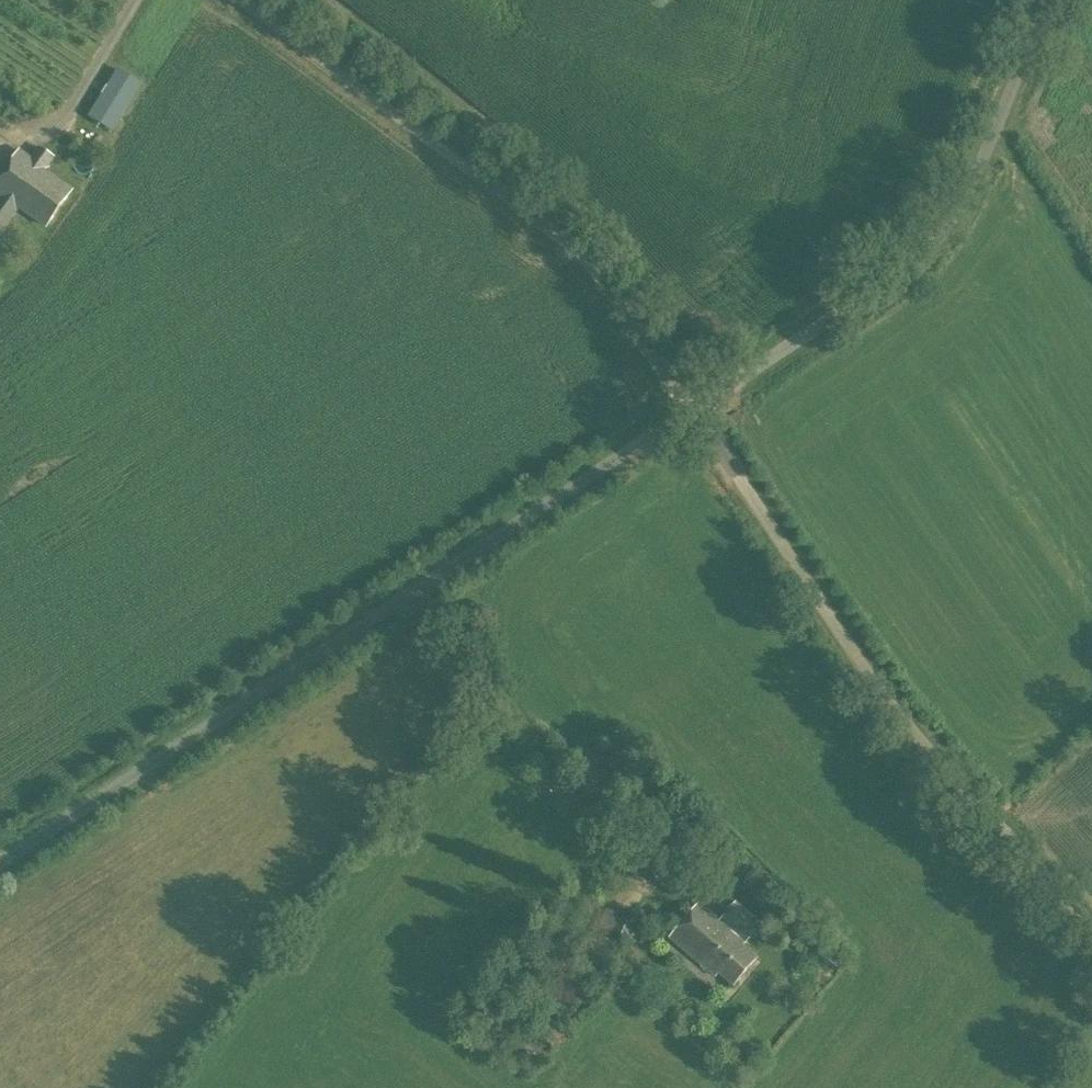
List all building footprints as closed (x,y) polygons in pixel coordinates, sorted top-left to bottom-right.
[(117,130),(146,81),(120,65),(90,114),(117,130)] [(55,157),(41,147),(32,160),(20,152),(0,181),(0,193),(1,194),(0,195),(0,234),(19,207),(47,226),(73,189),(46,170),(55,157)] [(761,923),(736,902),(720,921),(699,903),(670,938),(709,971),(712,968),(734,986),(757,958),(742,946),(761,923)] [(620,914),(610,938),(627,945),(637,921),(620,914)]
